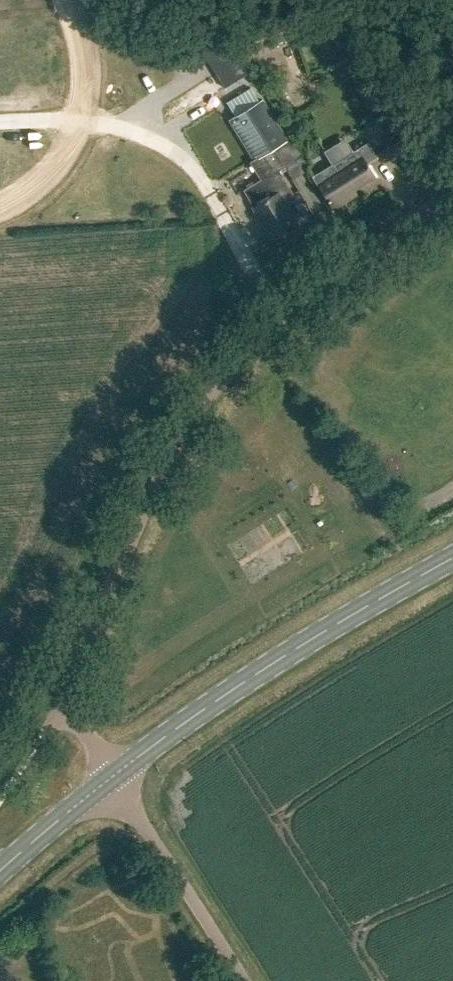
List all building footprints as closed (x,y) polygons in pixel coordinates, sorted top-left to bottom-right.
[(225,40),(204,53),(225,87),(246,74),(225,40)] [(279,196),(290,189),(279,170),(285,167),(274,149),(287,141),(262,99),(260,100),(251,86),(227,101),(236,115),(230,118),(255,158),(250,162),(260,179),(243,190),(253,206),(252,206),(272,240),(276,237),(278,241),(288,235),(286,232),(297,225),(279,196)] [(313,176),(333,208),(356,193),(353,188),(374,175),(365,161),(375,155),(367,143),(313,176)]
